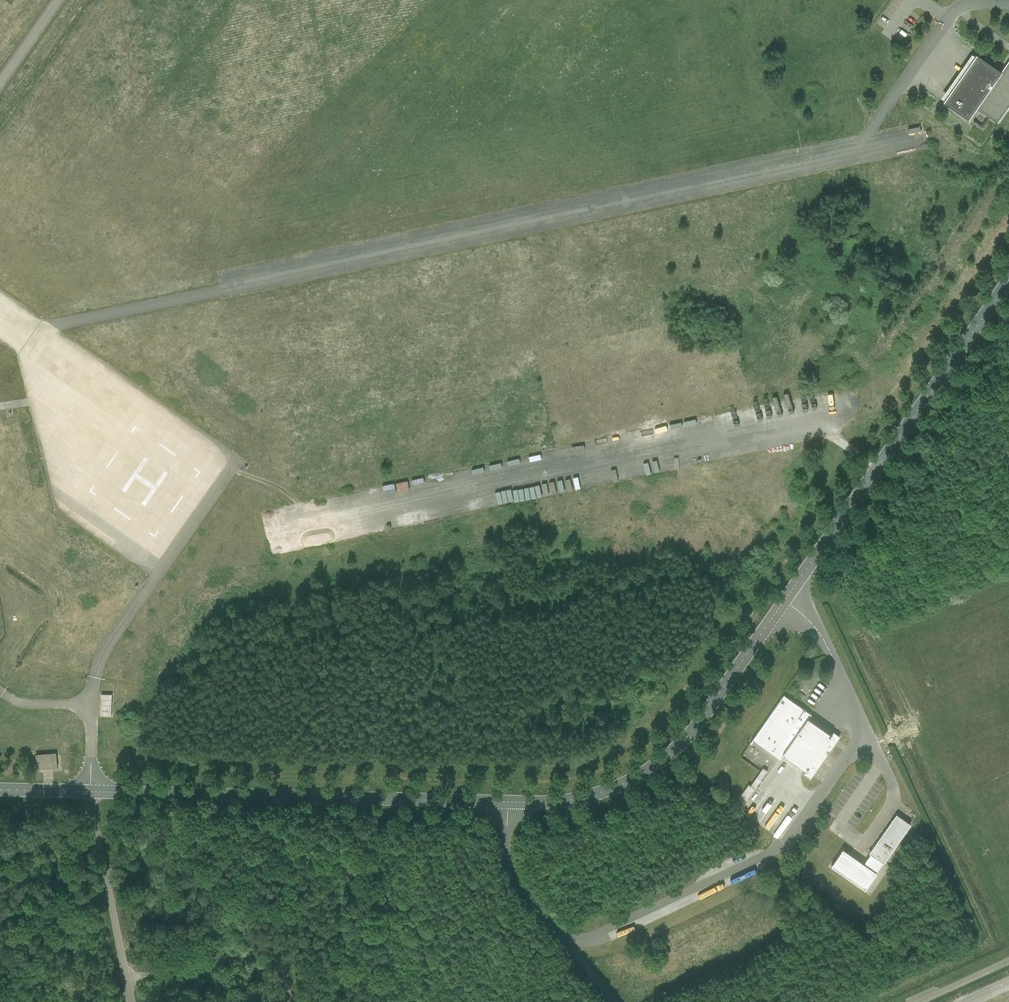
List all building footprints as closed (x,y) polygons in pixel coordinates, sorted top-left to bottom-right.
[(943,102),(968,120),(976,108),(997,123),(1008,107),(1008,60),(1001,72),(976,55),(943,102)] [(111,716),(112,695),(101,694),(100,716),(111,716)] [(753,741),(779,760),(782,755),(806,772),(804,775),(810,779),(839,737),(834,732),(831,735),(808,719),(811,714),(783,695),(749,744),(750,744),(753,741)] [(57,767),(56,755),(55,754),(36,755),(37,769),(57,767)] [(750,786),(755,789),(767,771),(762,768),(750,786)] [(755,789),(750,786),(748,785),(736,802),(743,806),(755,789)] [(869,854),(883,864),(911,825),(896,814),(896,815),(869,854)] [(842,850),(831,866),(865,890),(876,873),(863,864),(858,861),(849,854),(842,850)]
